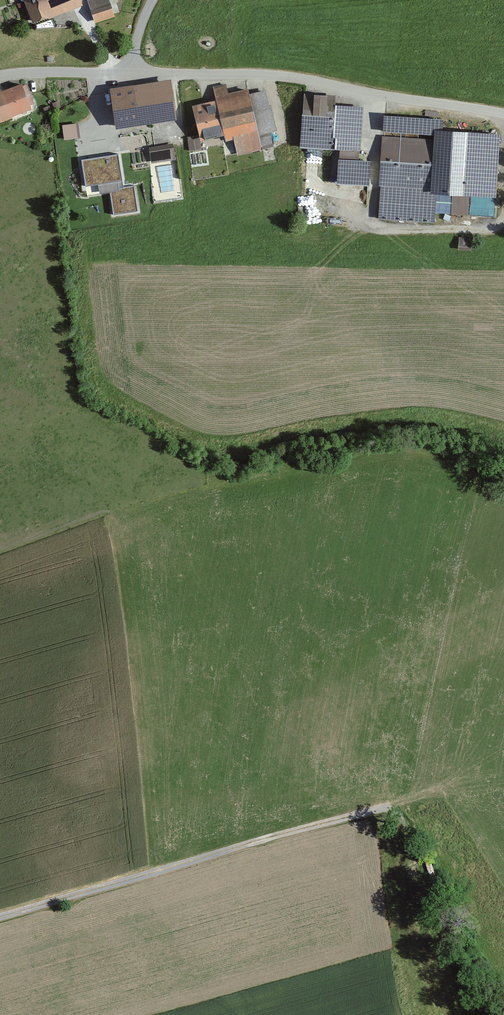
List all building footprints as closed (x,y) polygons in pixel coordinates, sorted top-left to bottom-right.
[(28,22),(77,6),(75,0),(21,0),(28,22)] [(95,23),(115,17),(109,0),(88,0),(95,23)] [(210,101),(188,105),(196,145),(231,138),(234,152),(257,147),(254,137),(276,132),(265,81),(228,89),(225,77),(206,81),(210,101)] [(167,78),(105,87),(111,128),(173,119),(167,78)] [(0,88),(0,121),(33,108),(21,81),(0,88)] [(333,93),(303,90),(298,145),(356,150),(360,106),(332,103),(333,93)] [(442,119),(381,116),(374,217),(431,221),(432,212),(491,216),(496,134),(441,130),(442,119)] [(79,124),(63,126),(64,140),(81,138),(79,124)] [(167,141),(145,145),(148,164),(170,160),(167,141)] [(118,154),(81,160),(86,187),(123,181),(118,154)] [(366,160),(333,158),(331,183),(365,185),(366,160)] [(138,211),(134,186),(110,190),(114,215),(138,211)]
